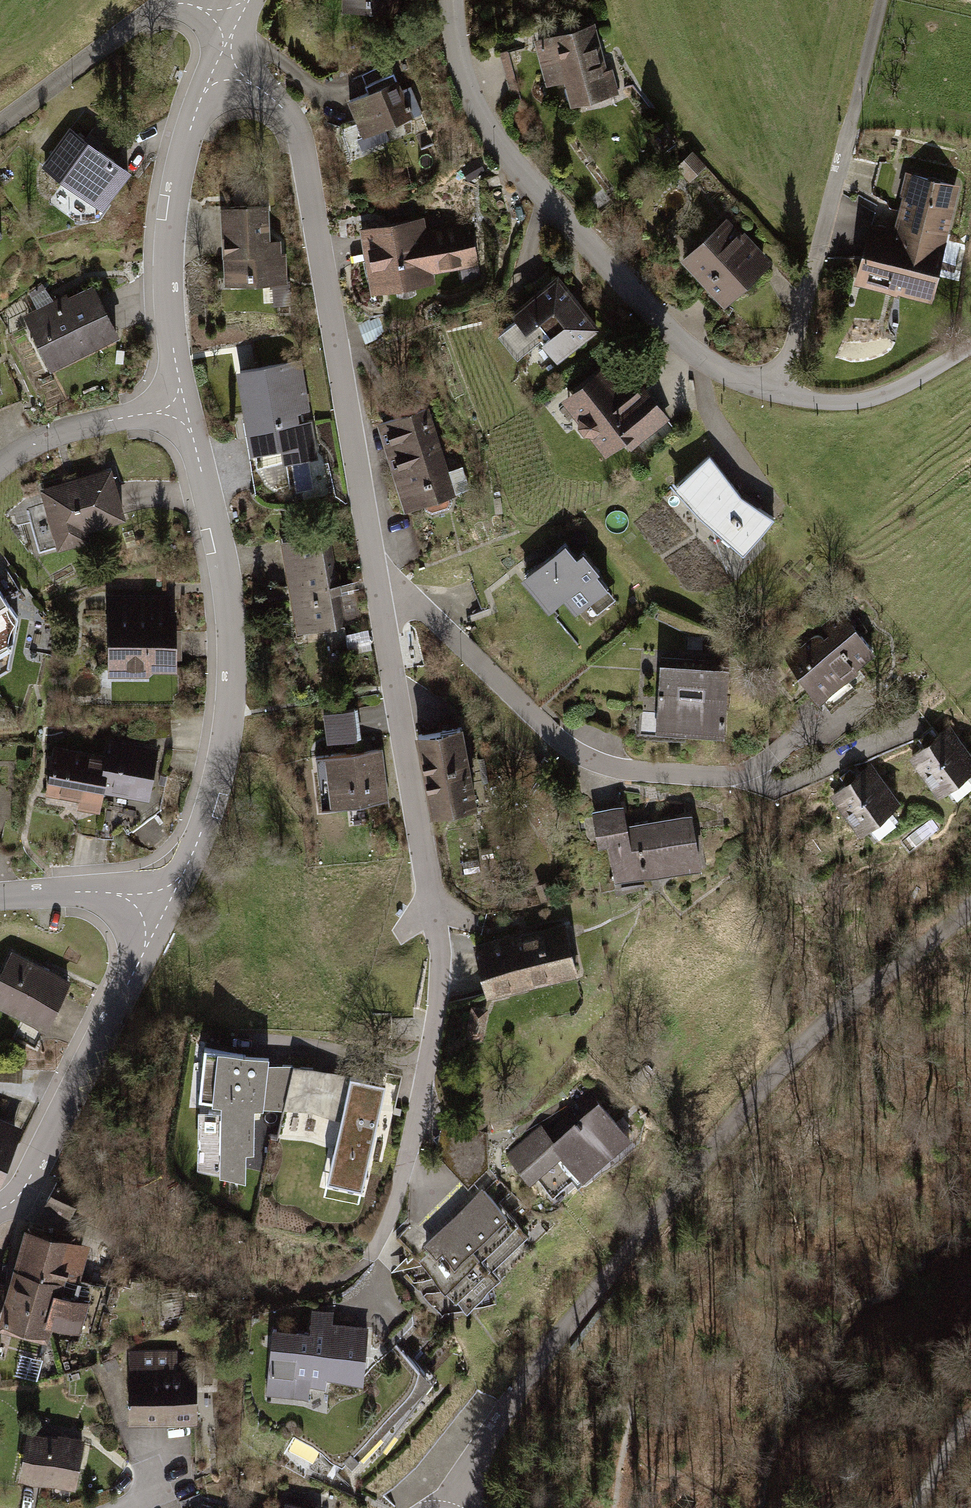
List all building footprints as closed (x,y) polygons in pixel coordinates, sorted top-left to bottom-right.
[(347,10),(399,10),(399,0),(347,0),(347,10)] [(606,72),(594,26),(537,41),(548,82),(569,76),(576,100),(616,89),(611,71),(606,72)] [(370,94),(351,102),(364,136),(410,117),(422,148),(433,143),(411,87),(401,91),(394,74),(366,85),(370,94)] [(73,133),(49,166),(103,206),(127,173),(73,133)] [(874,223),(860,277),(933,296),(962,182),(913,170),(898,230),(874,223)] [(260,207),(227,209),(229,237),(225,237),(229,287),(279,283),(277,242),(263,243),(260,207)] [(726,216),(681,258),(728,308),(773,266),(726,216)] [(418,225),(368,234),(373,261),(363,262),(367,285),(428,275),(426,267),(474,259),(469,230),(421,238),(418,225)] [(597,329),(552,269),(529,286),(537,296),(524,306),(528,311),(499,333),(518,358),(542,340),(557,359),(597,329)] [(95,288),(32,317),(53,363),(117,335),(95,288)] [(298,362),(241,373),(258,467),(316,456),(298,362)] [(602,373),(567,401),(605,448),(620,436),(628,445),(664,416),(645,391),(637,398),(627,385),(618,393),(602,373)] [(457,494),(434,415),(384,430),(406,508),(457,494)] [(742,498),(709,456),(675,487),(701,516),(744,551),(774,517),(742,498)] [(110,473),(46,492),(62,545),(88,538),(86,528),(123,517),(110,473)] [(328,529),(284,537),(301,632),(344,624),(328,529)] [(583,551),(576,556),(565,542),(525,575),(552,609),(567,597),(579,612),(589,603),(598,613),(616,598),(607,588),(608,587),(597,573),(599,571),(583,551)] [(7,668),(17,617),(0,591),(0,672),(7,668)] [(174,669),(174,601),(114,601),(114,669),(174,669)] [(841,618),(791,659),(821,695),(871,654),(841,618)] [(724,664),(664,662),(662,729),(723,730),(724,664)] [(358,708),(327,711),(329,741),(360,738),(358,708)] [(475,810),(460,728),(418,736),(434,818),(475,810)] [(948,731),(916,758),(943,790),(970,767),(970,759),(948,731)] [(109,760),(104,784),(125,787),(124,792),(148,796),(156,750),(139,747),(138,752),(111,747),(109,760)] [(104,784),(109,760),(56,749),(48,791),(101,801),(104,784)] [(380,751),(317,759),(323,807),(386,799),(380,751)] [(896,800),(874,770),(838,796),(860,826),(896,800)] [(690,815),(610,831),(619,879),(699,864),(690,815)] [(567,921),(475,936),(486,997),(577,981),(567,921)] [(14,951),(0,979),(0,1001),(27,1014),(16,1035),(35,1044),(68,979),(14,951)] [(474,1006),(470,1037),(487,1040),(491,1009),(474,1006)] [(267,1053),(204,1045),(198,1097),(221,1100),(221,1109),(208,1109),(207,1149),(221,1149),(221,1163),(239,1167),(239,1148),(254,1148),(254,1103),(281,1106),(292,1062),(266,1061),(267,1053)] [(382,1084),(348,1075),(324,1175),(357,1183),(382,1084)] [(540,1127),(513,1152),(552,1195),(604,1148),(610,1155),(629,1138),(588,1092),(544,1132),(540,1127)] [(0,1133),(0,1174),(14,1139),(0,1133)] [(57,1182),(46,1202),(68,1213),(78,1194),(57,1182)] [(486,1188),(419,1253),(468,1304),(499,1275),(490,1266),(527,1231),(486,1188)] [(29,1228),(2,1321),(45,1333),(49,1318),(78,1326),(85,1300),(56,1292),(71,1240),(29,1228)] [(310,1335),(273,1331),(269,1379),(323,1385),(324,1374),(362,1377),(367,1329),(312,1324),(310,1335)] [(174,1351),(131,1351),(131,1417),(195,1417),(195,1374),(174,1374),(174,1351)] [(78,1441),(28,1432),(20,1473),(71,1482),(78,1441)] [(312,1500),(291,1495),(288,1504),(287,1504),(286,1507),(310,1507),(312,1500)]
